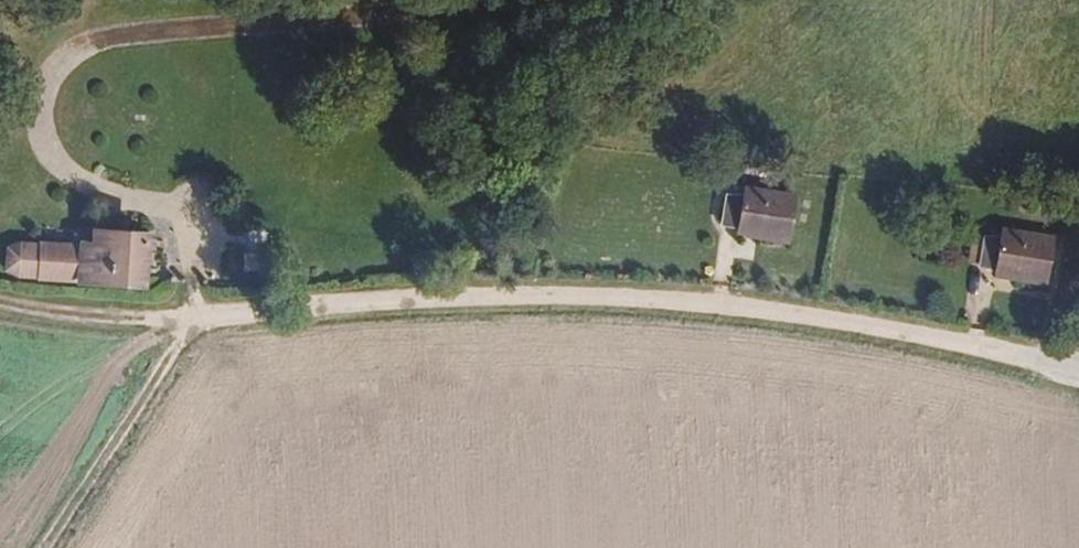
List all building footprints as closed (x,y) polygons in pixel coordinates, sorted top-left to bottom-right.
[(788,259),(796,208),(741,199),(739,211),(726,209),(721,240),(734,242),(733,250),(788,259)] [(993,240),(998,204),(959,199),(955,235),(969,238),(978,238),(993,240)] [(147,272),(152,237),(159,237),(162,220),(99,212),(97,228),(27,220),(24,245),(30,252),(51,258),(147,272)] [(1048,294),(1055,243),(1002,236),(1001,249),(984,246),(980,276),(997,278),(996,287),(1048,294)]
